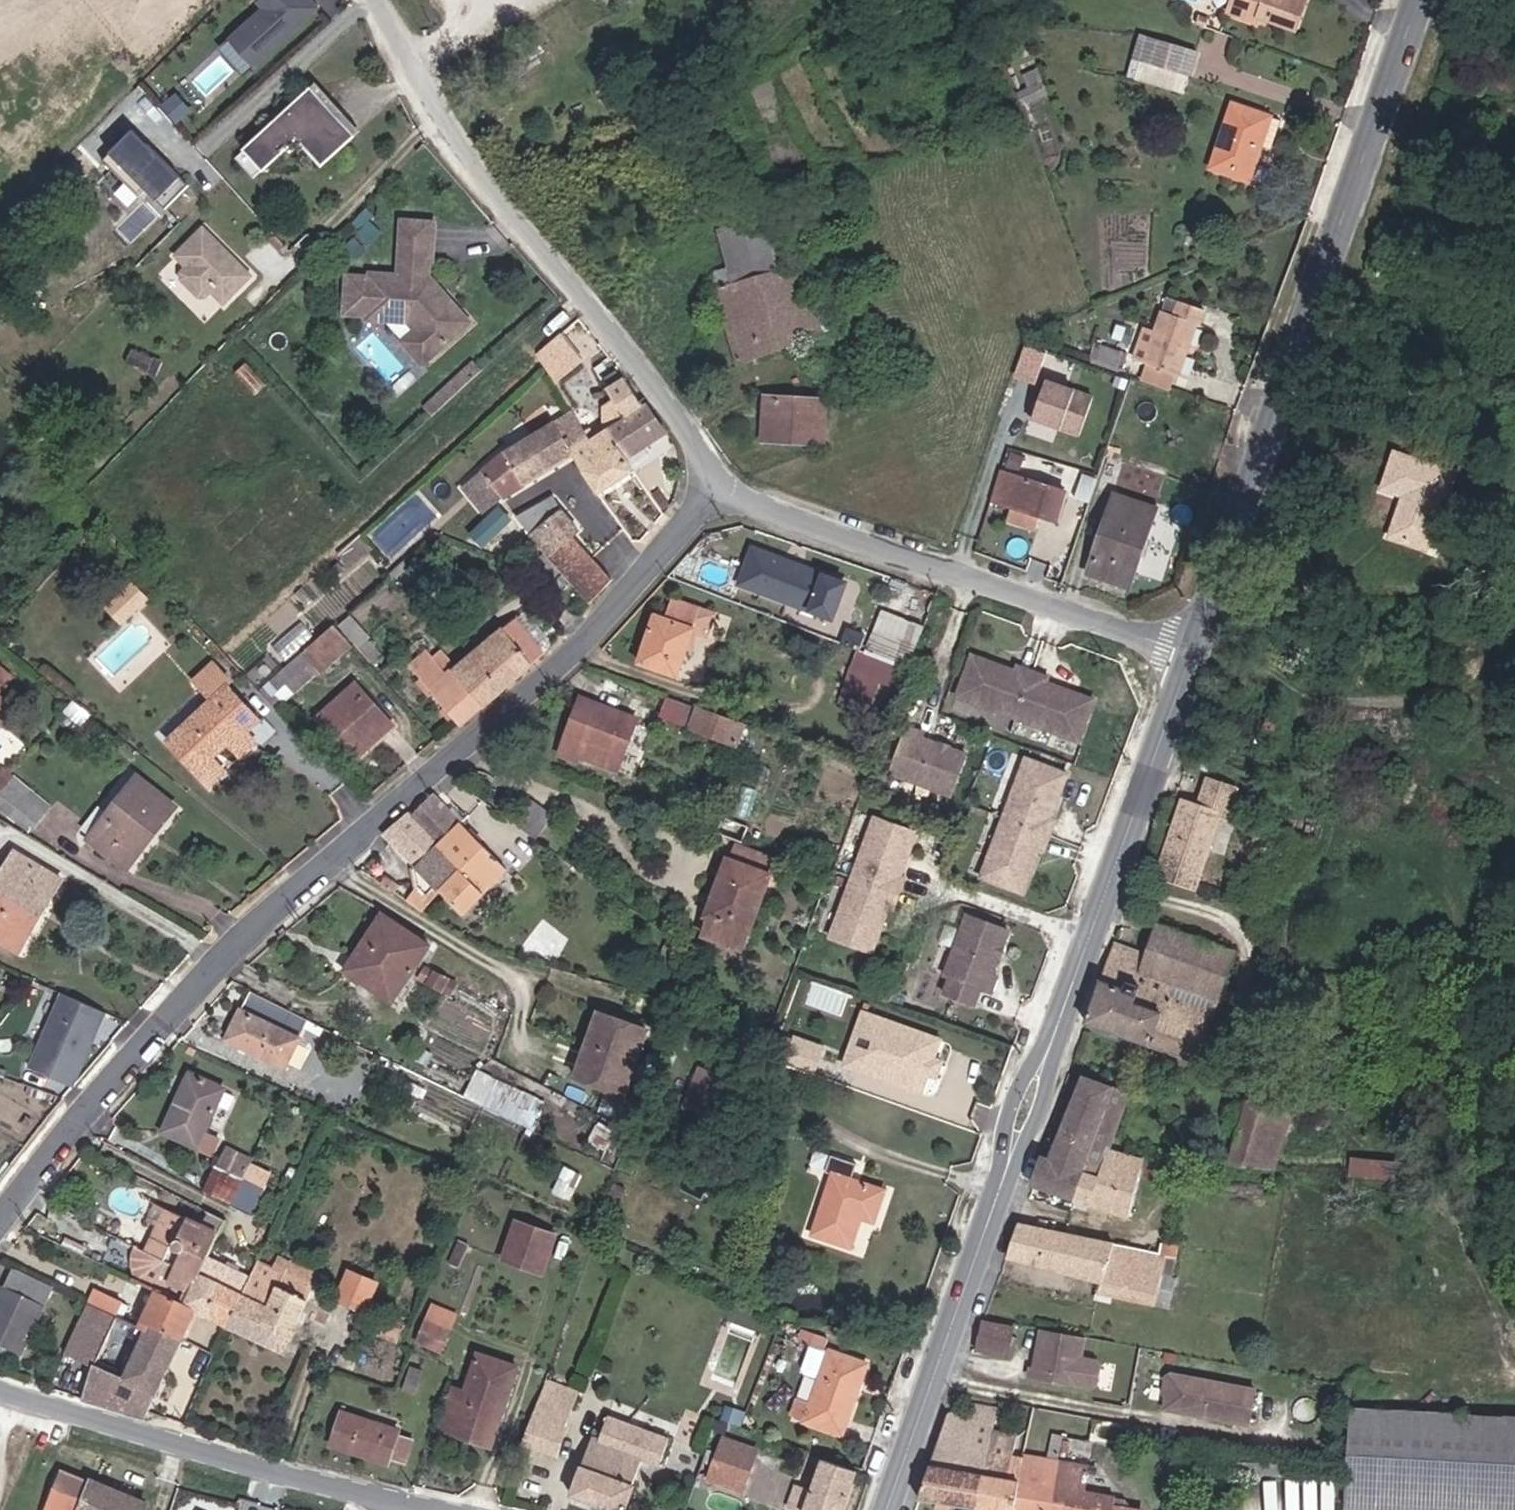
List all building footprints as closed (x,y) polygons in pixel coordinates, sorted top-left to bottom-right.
[(317,4),(314,0),(259,0),(264,5),(230,36),(254,62),(317,4)] [(1291,0),(1231,0),(1227,10),(1253,19),(1256,13),(1287,23),(1293,8),(1288,6),(1291,0)] [(1305,0),(1291,0),(1288,6),(1293,8),(1287,23),(1296,26),(1306,0),(1305,0)] [(1190,80),(1198,56),(1141,36),(1133,61),(1190,80)] [(220,54),(195,78),(209,92),(234,68),(220,54)] [(352,137),(310,89),(245,151),(263,172),(297,141),(321,166),(352,137)] [(187,110),(173,95),(160,107),(173,122),(187,110)] [(1249,189),(1273,120),(1232,106),(1208,173),(1249,189)] [(144,140),(130,126),(127,130),(137,141),(144,140)] [(186,182),(144,140),(137,141),(127,130),(103,153),(139,190),(143,187),(162,206),(186,182)] [(716,290),(786,269),(769,215),(719,231),(728,267),(719,271),(715,276),(714,281),(714,285),(716,290)] [(433,221),(400,218),(396,274),(367,271),(367,275),(345,273),(342,310),(364,312),(363,316),(402,318),(409,327),(428,353),(465,326),(450,304),(438,302),(433,296),(440,291),(429,276),(425,278),(427,259),(430,259),(433,221)] [(239,261),(231,253),(237,246),(210,219),(182,247),(194,259),(188,265),(188,271),(207,290),(213,289),(218,284),(231,296),(259,268),(245,255),(239,261)] [(245,255),(237,246),(231,253),(239,261),(245,255)] [(813,302),(802,265),(786,269),(716,290),(714,290),(737,364),(801,344),(800,339),(821,331),(839,325),(829,297),(813,302)] [(1161,313),(1143,366),(1178,378),(1196,329),(1198,330),(1204,313),(1176,303),(1172,317),(1161,313)] [(409,327),(394,338),(414,364),(428,353),(409,327)] [(566,336),(563,332),(534,354),(540,361),(566,336)] [(566,336),(540,361),(556,380),(583,360),(566,336)] [(1045,351),(1029,345),(1018,377),(1034,383),(1045,351)] [(1126,357),(1095,346),(1091,357),(1121,368),(1126,357)] [(161,362),(133,351),(127,366),(155,378),(161,362)] [(472,364),(424,408),(431,416),(480,372),(472,364)] [(1095,389),(1045,372),(1029,417),(1079,435),(1095,389)] [(624,376),(605,386),(613,397),(627,415),(638,429),(616,442),(624,458),(669,433),(624,376)] [(825,448),(829,400),(764,395),(761,444),(825,448)] [(605,428),(627,415),(613,397),(603,405),(605,428)] [(589,438),(571,414),(504,451),(506,454),(483,469),(504,495),(574,455),(591,445),(589,438)] [(627,415),(605,428),(589,438),(591,445),(574,455),(598,493),(631,473),(624,458),(616,442),(638,429),(627,415)] [(1445,463),(1386,444),(1374,481),(1401,490),(1399,495),(1393,498),(1383,530),(1420,542),(1445,463)] [(1011,448),(1006,465),(1022,470),(1028,453),(1011,448)] [(1152,506),(1165,468),(1139,458),(1126,496),(1113,492),(1086,574),(1132,591),(1159,509),(1152,506)] [(502,493),(482,469),(466,482),(485,506),(502,493)] [(1071,493),(1003,471),(991,504),(1060,526),(1071,493)] [(577,524),(566,511),(552,495),(516,517),(531,538),(589,604),(615,580),(602,566),(571,529),(577,524)] [(478,542),(511,518),(502,505),(469,529),(478,542)] [(352,566),(373,547),(362,537),(341,555),(352,566)] [(813,610),(827,572),(750,546),(736,583),(813,610)] [(148,598),(133,583),(105,608),(120,624),(148,598)] [(677,680),(694,635),(707,640),(716,616),(673,600),(666,619),(655,615),(636,665),(677,680)] [(910,665),(924,627),(880,611),(866,648),(910,665)] [(459,725),(543,648),(516,620),(502,632),(500,630),(449,676),(426,651),(409,666),(459,725)] [(353,645),(372,666),(383,655),(350,621),(340,630),(353,645)] [(284,653),(314,635),(306,623),(277,640),(284,653)] [(302,653),(319,671),(322,675),(353,645),(340,630),(334,623),(302,653)] [(863,712),(874,679),(900,690),(910,665),(866,648),(860,646),(839,703),(863,712)] [(302,653),(283,669),(299,687),(319,671),(302,653)] [(1017,667),(1016,672),(971,656),(956,696),(1080,741),(1094,701),(1047,683),(1048,679),(1017,667)] [(211,698),(165,741),(209,789),(227,772),(215,757),(228,745),(240,759),(259,742),(250,732),(262,721),(226,683),(230,680),(211,660),(192,678),(211,698)] [(11,682),(0,674),(0,694),(11,682)] [(355,762),(395,725),(356,680),(316,717),(355,762)] [(640,718),(584,697),(562,754),(619,775),(640,718)] [(737,747),(746,721),(696,704),(695,709),(666,700),(659,720),(737,747)] [(923,732),(907,726),(889,774),(950,796),(966,754),(921,738),(923,732)] [(1057,817),(1073,772),(1030,756),(984,881),(1029,895),(1046,849),(1049,850),(1056,834),(1061,818),(1057,817)] [(127,874),(178,805),(135,772),(82,839),(127,874)] [(1181,799),(1155,874),(1195,888),(1221,813),(1228,816),(1237,787),(1207,777),(1198,805),(1181,799)] [(25,786),(19,781),(0,803),(0,807),(4,811),(25,786)] [(51,807),(25,786),(4,811),(29,831),(51,807)] [(412,811),(381,835),(413,864),(409,868),(413,883),(402,900),(419,912),(440,889),(458,870),(435,847),(460,821),(434,798),(415,813),(412,811)] [(531,802),(514,824),(536,839),(552,818),(531,802)] [(899,879),(916,834),(873,818),(829,940),(872,956),(888,911),(892,912),(904,880),(899,879)] [(458,870),(440,889),(465,914),(509,868),(460,821),(435,847),(458,870)] [(63,879),(13,850),(0,873),(0,944),(19,955),(63,879)] [(751,934),(774,872),(728,855),(705,918),(751,934)] [(393,1005),(433,944),(383,911),(343,973),(393,1005)] [(1014,931),(962,913),(939,974),(944,975),(938,991),(980,1007),(986,991),(997,995),(1003,978),(998,976),(1014,931)] [(1147,950),(1227,976),(1236,949),(1157,922),(1147,950)] [(1199,1061),(1227,976),(1147,950),(1116,939),(1085,1023),(1086,1024),(1199,1061)] [(67,1085),(91,1032),(96,1034),(106,1012),(67,995),(34,1070),(67,1085)] [(285,1070),(301,1037),(237,1007),(221,1041),(285,1070)] [(651,1028),(602,1012),(579,1079),(628,1096),(651,1028)] [(949,1041),(874,1015),(867,1034),(895,1045),(890,1059),(862,1049),(855,1068),(930,1094),(949,1041)] [(821,1079),(827,1063),(814,1058),(817,1049),(806,1046),(797,1071),(821,1079)] [(827,1063),(830,1054),(817,1049),(814,1058),(827,1063)] [(481,1067),(467,1094),(532,1126),(546,1099),(481,1067)] [(198,1150),(228,1087),(190,1068),(161,1133),(198,1150)] [(713,1113),(722,1086),(695,1077),(679,1121),(700,1128),(706,1111),(713,1113)] [(1052,1157),(1040,1153),(1028,1184),(1033,1186),(1074,1199),(1085,1167),(1099,1172),(1109,1147),(1125,1092),(1079,1078),(1052,1157)] [(1228,1162),(1263,1165),(1281,1110),(1248,1099),(1228,1162)] [(1292,1114),(1281,1110),(1263,1165),(1275,1166),(1292,1114)] [(707,1130),(713,1113),(706,1111),(700,1128),(707,1130)] [(606,1154),(615,1137),(598,1127),(588,1145),(606,1154)] [(1128,1215),(1140,1176),(1146,1157),(1144,1156),(1109,1147),(1099,1172),(1085,1167),(1074,1199),(1072,1206),(1086,1210),(1089,1203),(1128,1215)] [(1418,1160),(1351,1154),(1349,1172),(1416,1178),(1418,1160)] [(856,1165),(832,1156),(826,1170),(832,1172),(810,1237),(851,1252),(863,1218),(876,1222),(887,1190),(852,1177),(856,1165)] [(1140,1176),(1180,1182),(1184,1161),(1146,1157),(1140,1176)] [(231,1204),(243,1180),(213,1165),(202,1190),(231,1204)] [(262,1188),(243,1180),(231,1204),(250,1213),(262,1188)] [(563,1203),(572,1185),(559,1180),(550,1197),(563,1203)] [(143,1248),(169,1260),(199,1274),(204,1262),(218,1232),(153,1201),(143,1221),(153,1226),(143,1248)] [(539,1278),(557,1235),(517,1218),(499,1260),(539,1278)] [(1158,1252),(1020,1221),(1007,1257),(1101,1282),(1100,1291),(1155,1303),(1166,1254),(1178,1257),(1181,1246),(1170,1243),(1161,1241),(1158,1252)] [(460,1244),(450,1266),(451,1266),(458,1270),(468,1249),(460,1244)] [(1178,1257),(1166,1254),(1155,1303),(1154,1306),(1170,1310),(1177,1278),(1174,1278),(1178,1257)] [(197,1314),(206,1318),(220,1289),(197,1278),(199,1274),(169,1260),(156,1285),(186,1299),(183,1307),(197,1314)] [(206,1318),(228,1328),(237,1307),(248,1282),(204,1262),(199,1274),(197,1278),(220,1289),(206,1318)] [(54,1286),(11,1266),(0,1288),(0,1343),(23,1353),(54,1286)] [(309,1302),(310,1303),(319,1284),(277,1266),(273,1274),(256,1266),(251,1276),(309,1302)] [(237,1307),(228,1328),(287,1353),(310,1303),(309,1302),(251,1276),(248,1282),(237,1307)] [(352,1277),(341,1302),(368,1314),(378,1288),(352,1277)] [(142,1316),(185,1336),(197,1314),(183,1307),(186,1299),(156,1285),(142,1316)] [(127,1304),(94,1288),(88,1301),(121,1317),(127,1304)] [(145,1418),(148,1412),(185,1336),(142,1316),(138,1325),(121,1317),(88,1301),(64,1353),(83,1362),(79,1374),(92,1380),(83,1398),(145,1418)] [(440,1352),(448,1330),(427,1321),(418,1343),(440,1352)] [(1006,1356),(1011,1327),(981,1322),(975,1350),(1006,1356)] [(802,1339),(807,1329),(801,1327),(797,1338),(802,1339)] [(843,1437),(870,1365),(827,1349),(831,1338),(807,1329),(802,1339),(807,1341),(795,1374),(809,1379),(798,1411),(795,1420),(843,1437)] [(1093,1365),(1094,1361),(1078,1357),(1082,1337),(1040,1329),(1031,1376),(1089,1388),(1090,1383),(1095,1384),(1098,1366),(1093,1365)] [(491,1447),(517,1371),(476,1357),(463,1395),(453,1391),(439,1430),(491,1447)] [(416,1396),(424,1374),(412,1371),(405,1393),(416,1396)] [(1255,1393),(1171,1377),(1167,1381),(1164,1397),(1167,1401),(1165,1412),(1249,1428),(1255,1393)] [(566,1431),(562,1430),(576,1391),(546,1379),(521,1446),(555,1458),(566,1431)] [(992,1438),(993,1430),(996,1407),(973,1402),(971,1413),(951,1410),(917,1499),(959,1506),(977,1509),(992,1438)] [(389,1469),(392,1460),(402,1434),(403,1430),(343,1408),(329,1447),(389,1469)] [(1356,1412),(1350,1506),(1408,1509),(1514,1509),(1514,1421),(1356,1412)] [(613,1509),(628,1509),(637,1485),(634,1484),(643,1461),(658,1466),(669,1437),(610,1415),(599,1446),(592,1443),(573,1496),(613,1509)] [(1006,1432),(993,1430),(992,1438),(1004,1440),(1006,1432)] [(402,1434),(392,1460),(405,1464),(415,1439),(402,1434)] [(744,1494),(760,1449),(723,1435),(707,1481),(744,1494)] [(1022,1454),(1002,1451),(1004,1440),(992,1438),(977,1509),(980,1509),(1013,1509),(1022,1454)] [(1069,1462),(1072,1440),(1063,1439),(1060,1459),(1022,1454),(1013,1509),(1061,1509),(1069,1462)] [(74,1440),(46,1509),(148,1509),(160,1473),(74,1440)] [(1015,1442),(1004,1440),(1002,1451),(1013,1452),(1015,1442)] [(1087,1443),(1072,1440),(1069,1462),(1091,1466),(1093,1454),(1085,1452),(1087,1443)] [(789,1509),(845,1509),(859,1473),(821,1459),(811,1489),(795,1483),(786,1509),(789,1509)] [(1061,1509),(1138,1509),(1129,1497),(1086,1489),(1090,1469),(1091,1466),(1069,1462),(1061,1509)] [(1099,1470),(1090,1469),(1089,1476),(1098,1477),(1099,1470)]
